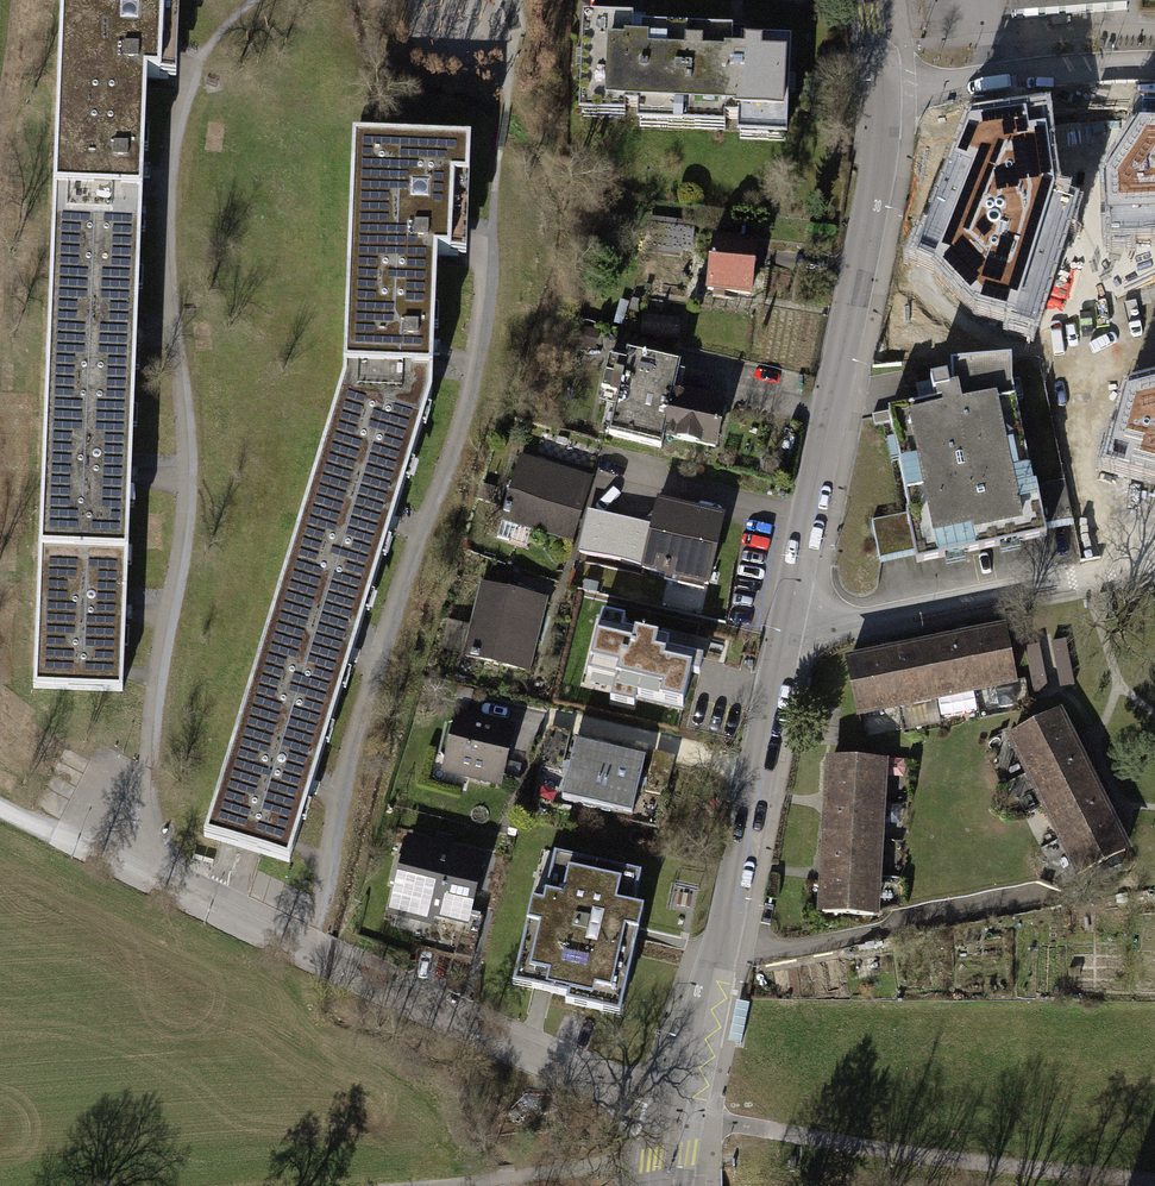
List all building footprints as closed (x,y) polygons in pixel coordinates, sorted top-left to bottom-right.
[(29,687),(117,691),(142,78),(155,79),(156,50),(163,50),(171,50),(173,0),(57,0),(29,687)] [(1019,16),(1120,10),(1120,0),(1018,0),(1019,16)] [(625,23),(580,21),(577,104),(635,106),(635,114),(678,115),(682,34),(638,32),(638,40),(624,39),(625,23)] [(725,35),(682,34),(678,115),(735,118),(735,126),(780,128),(783,46),(739,44),(739,51),(724,51),(725,35)] [(943,253),(937,269),(977,312),(1032,329),(1069,210),(1052,204),(1040,124),(1000,130),(1002,148),(964,152),(926,246),(943,253)] [(1141,135),(1109,185),(1110,220),(1128,219),(1129,237),(1154,236),(1154,136),(1141,135)] [(465,143),(347,138),(337,379),(199,836),(283,860),(426,394),(432,254),(446,255),(447,228),(461,229),(465,143)] [(686,229),(644,224),(641,247),(672,251),(673,243),(684,244),(686,229)] [(751,243),(708,238),(702,288),(745,293),(751,243)] [(637,315),(636,330),(673,333),(674,319),(637,315)] [(675,364),(623,352),(620,363),(604,359),(597,391),(613,395),(604,434),(655,446),(658,434),(670,387),(675,364)] [(948,400),(885,412),(905,512),(866,520),(874,559),(910,551),(912,563),(1040,537),(1038,525),(1066,520),(1059,481),(1018,489),(997,385),(1006,383),(1006,359),(947,363),(948,400)] [(701,394),(670,387),(658,434),(710,447),(720,405),(699,400),(701,394)] [(1116,451),(1134,456),(1129,473),(1154,480),(1154,394),(1130,401),(1116,451)] [(497,519),(567,541),(586,480),(516,458),(497,519)] [(653,504),(648,527),(639,566),(703,581),(717,518),(653,504)] [(639,566),(648,527),(583,512),(574,552),(639,566)] [(539,600),(478,585),(461,656),(522,671),(539,600)] [(669,643),(597,626),(586,674),(616,681),(614,689),(682,705),(693,659),(666,653),(669,643)] [(997,632),(959,639),(969,689),(1007,681),(997,632)] [(1038,685),(1076,681),(1071,636),(1033,641),(1038,685)] [(959,639),(920,647),(930,697),(969,689),(959,639)] [(920,647),(882,655),(892,704),(930,697),(920,647)] [(882,655),(843,663),(853,712),(892,704),(882,655)] [(506,728),(453,715),(442,761),(459,765),(457,773),(494,782),(506,728)] [(1008,738),(1025,772),(1070,750),(1054,716),(1008,738)] [(605,750),(570,742),(557,800),(592,808),(605,750)] [(640,758),(605,750),(592,808),(627,816),(640,758)] [(1025,772),(1041,805),(1087,783),(1070,750),(1025,772)] [(825,762),(824,799),(873,801),(875,764),(825,762)] [(1041,805),(1058,839),(1103,817),(1087,783),(1041,805)] [(824,799),(822,836),(871,839),(873,801),(824,799)] [(1058,839),(1074,873),(1120,851),(1103,817),(1058,839)] [(822,836),(820,873),(869,876),(871,839),(822,836)] [(474,860),(406,843),(391,901),(459,918),(474,860)] [(527,900),(507,984),(561,997),(560,1003),(614,1015),(639,909),(628,907),(636,873),(549,853),(537,902),(527,900)] [(820,873),(818,911),(867,913),(869,876),(820,873)]
